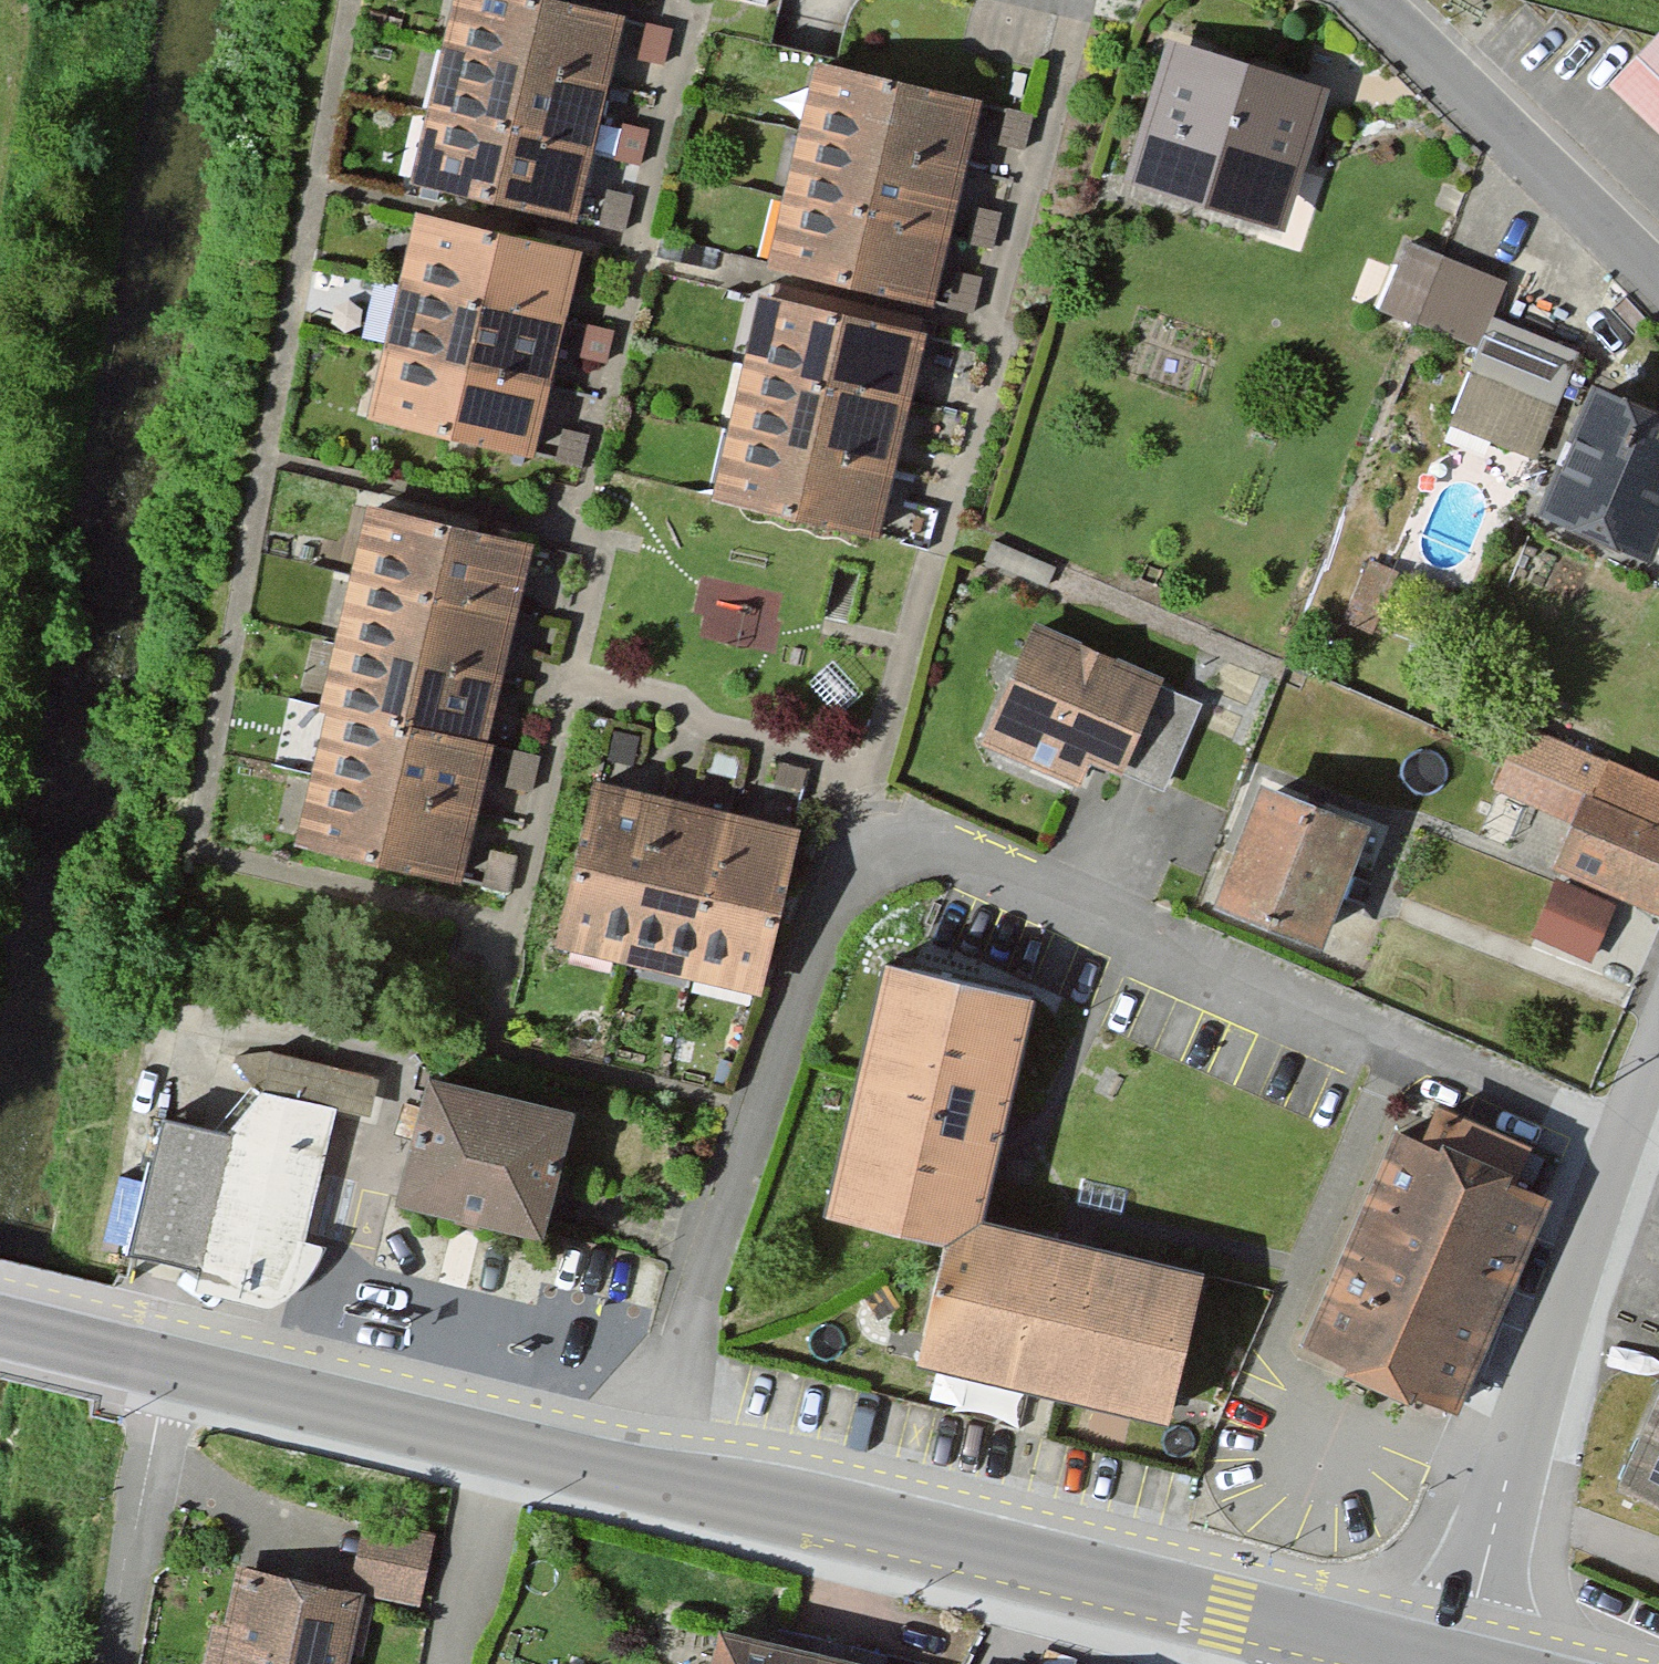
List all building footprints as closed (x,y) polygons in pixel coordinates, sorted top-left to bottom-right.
[(444,49),(606,90),(623,22),(537,0),(456,0),(444,49)] [(1611,82),(1658,128),(1658,33),(1611,82)] [(1326,89),(1174,40),(1130,178),(1282,226),(1326,89)] [(606,90),(444,49),(428,109),(591,149),(606,90)] [(817,65),(800,133),(963,174),(980,106),(817,65)] [(591,149),(428,109),(411,176),(574,217),(591,149)] [(963,174),(800,133),(785,193),(947,234),(963,174)] [(947,234),(785,193),(768,261),(930,301),(947,234)] [(416,216),(399,284),(561,325),(579,257),(416,216)] [(1381,306),(1428,325),(1455,261),(1408,241),(1381,306)] [(1505,281),(1455,261),(1428,325),(1482,348),(1451,422),(1531,455),(1574,353),(1490,318),(1505,281)] [(561,325),(399,284),(384,344),(546,385),(561,325)] [(760,298),(743,366),(906,407),(923,339),(760,298)] [(546,385),(384,344),(367,412),(529,452),(546,385)] [(906,407),(743,366),(728,426),(891,467),(906,407)] [(1648,554),(1658,529),(1658,415),(1593,387),(1541,510),(1648,554)] [(891,467),(728,426),(711,494),(874,534),(891,467)] [(368,506),(351,574),(514,615),(531,546),(368,506)] [(514,615),(351,574),(336,634),(499,674),(514,615)] [(1157,686),(1160,678),(1037,623),(984,741),(1078,783),(1090,756),(1160,787),(1197,705),(1157,686)] [(499,674),(336,634),(319,701),(328,704),(482,742),(499,674)] [(482,742),(328,704),(310,774),(475,815),(493,745),(482,742)] [(1658,824),(1658,785),(1535,730),(1520,763),(1658,824)] [(1520,763),(1510,758),(1497,785),(1575,820),(1555,865),(1658,911),(1658,824),(1520,763)] [(475,815),(310,774),(294,838),(459,880),(475,815)] [(628,959),(664,796),(593,781),(557,944),(628,959)] [(1217,901),(1318,942),(1366,825),(1265,784),(1217,901)] [(695,974),(732,811),(664,796),(628,959),(695,974)] [(695,974),(761,989),(797,826),(732,811),(695,974)] [(1202,1271),(980,1220),(1031,996),(887,964),(830,1211),(943,1236),(915,1359),(1169,1417),(1202,1271)] [(267,1089),(224,1128),(154,1116),(130,1251),(200,1263),(195,1291),(272,1304),(298,1290),(316,1264),(320,1244),(309,1242),(334,1103),(371,1110),(378,1074),(273,1056),(267,1089)] [(541,1232),(569,1110),(427,1078),(399,1200),(541,1232)] [(1456,1409),(1547,1198),(1513,1183),(1529,1148),(1438,1109),(1425,1139),(1396,1127),(1300,1349),(1409,1396),(1412,1390),(1456,1409)] [(1617,1480),(1658,1499),(1658,1389),(1617,1480)] [(415,1603),(429,1535),(363,1521),(348,1588),(360,1591),(415,1603)] [(204,1663),(344,1663),(360,1591),(348,1588),(239,1565),(226,1627),(212,1624),(204,1663)] [(715,1628),(709,1663),(853,1663),(715,1628)]
